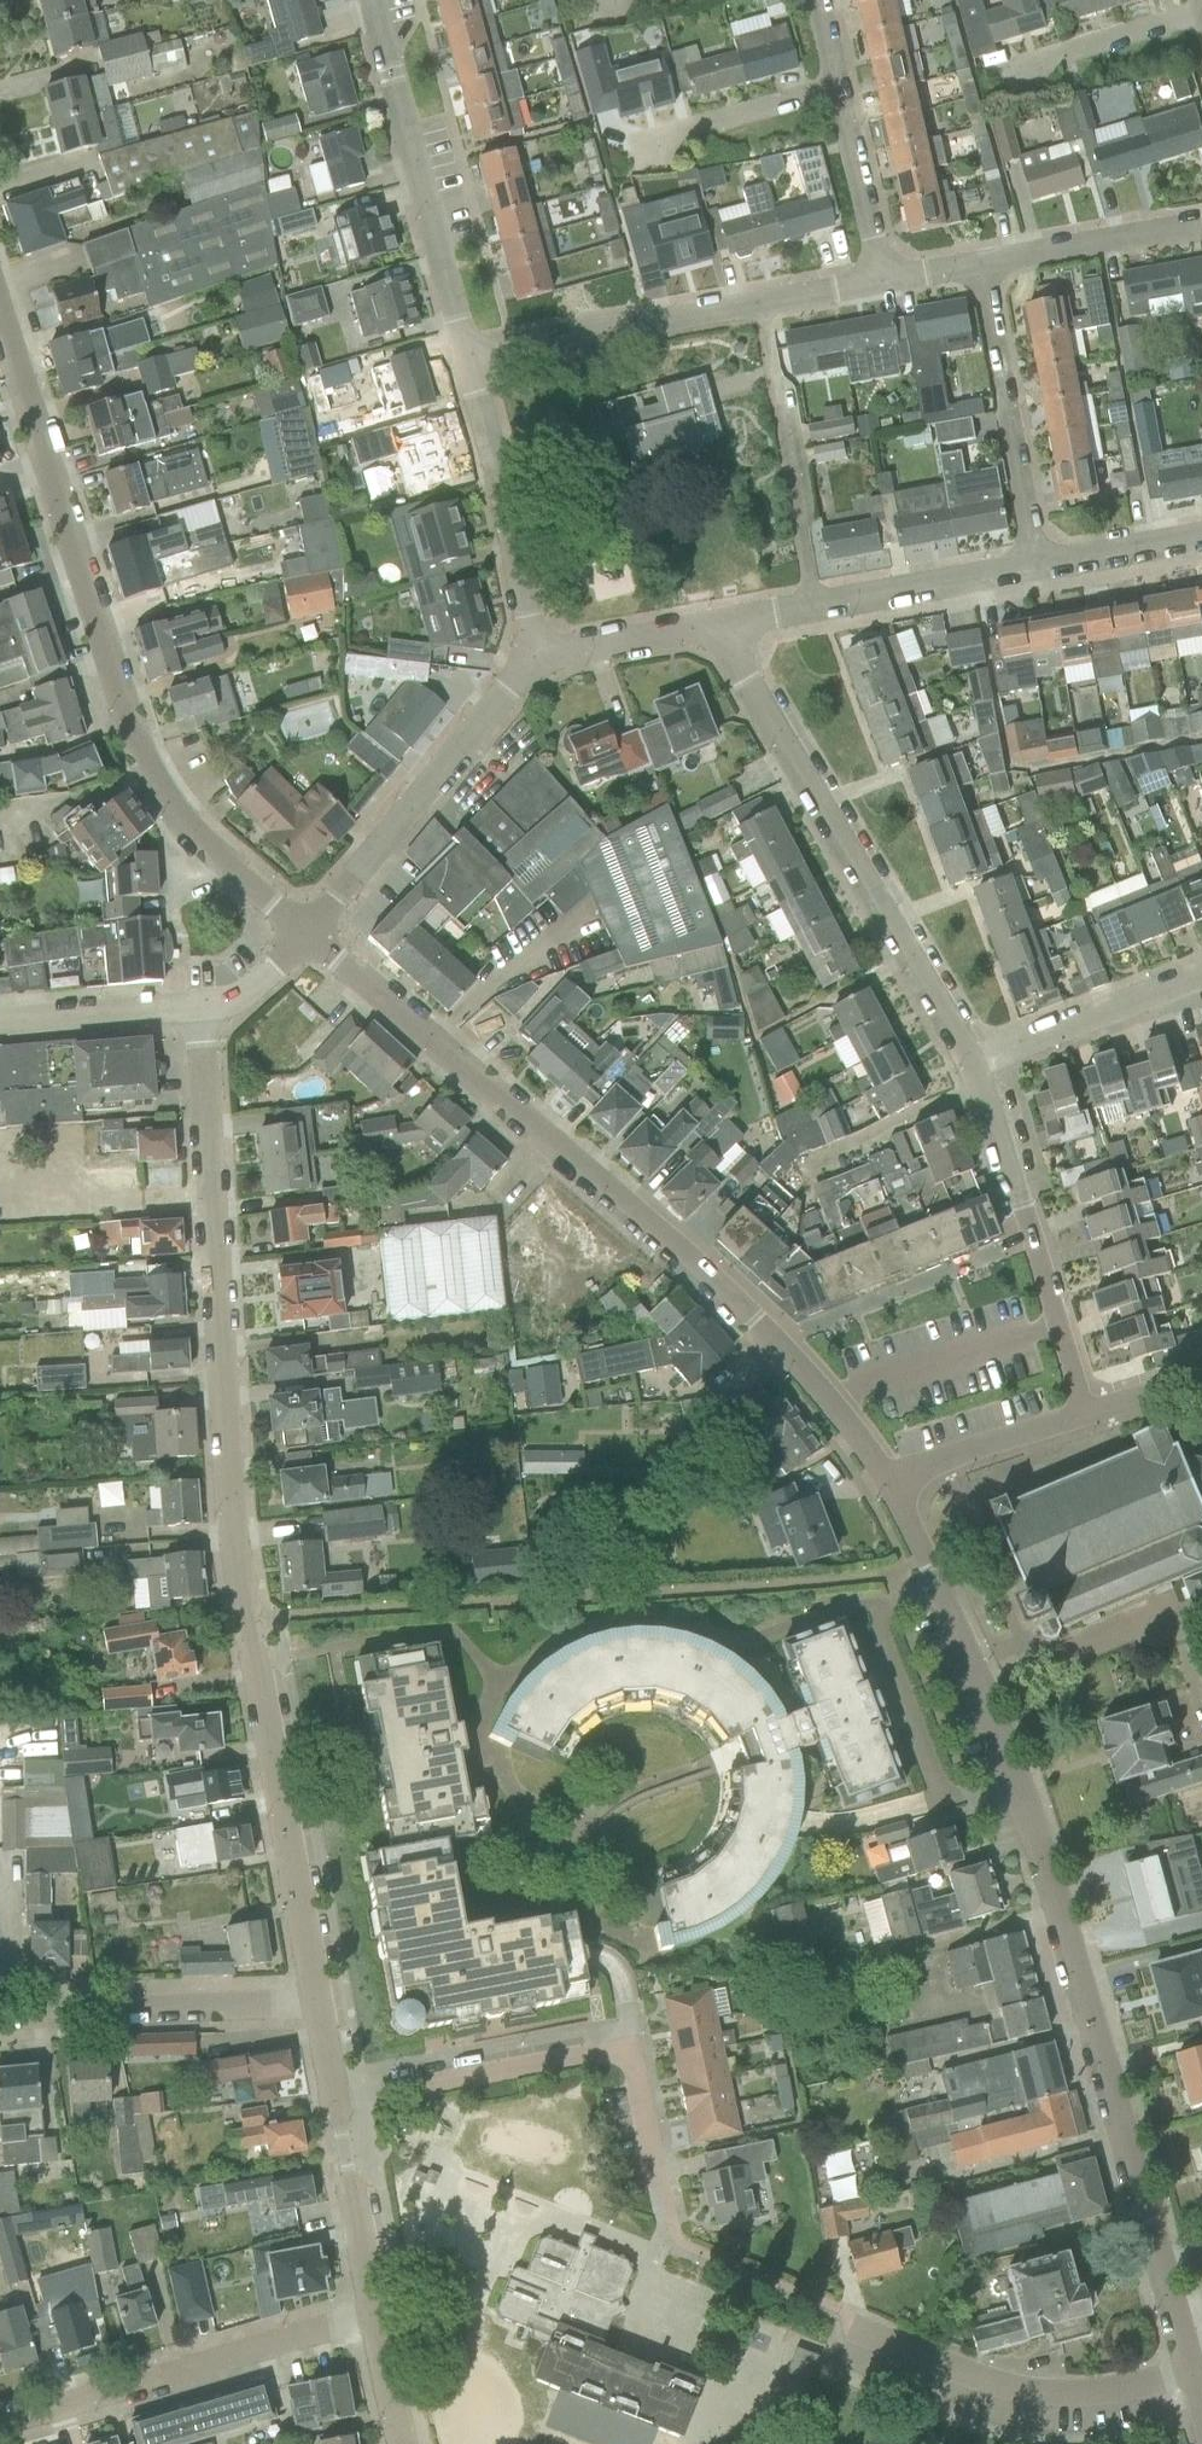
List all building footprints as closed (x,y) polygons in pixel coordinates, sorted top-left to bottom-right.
[(95,15),(91,0),(39,0),(46,28),(95,15)] [(225,1),(229,14),(236,12),(239,3),(238,0),(227,0),(225,1)] [(275,31),(273,31),(278,48),(321,36),(310,0),(266,0),(275,31)] [(491,18),(487,0),(447,0),(436,3),(443,31),(478,22),(491,18)] [(764,2),(768,18),(783,14),(779,0),(770,0),(764,2)] [(900,0),(894,0),(860,8),(867,36),(902,28),(896,1),(900,0)] [(969,42),(992,35),(994,44),(1046,29),(1044,23),(1054,20),(1048,0),(1003,0),(1005,7),(986,13),(982,0),(957,0),(969,42)] [(1117,7),(1114,0),(1048,0),(1054,20),(1063,17),(1065,23),(1117,7)] [(542,23),(557,19),(552,1),(537,5),(542,23)] [(99,43),(108,41),(101,14),(95,15),(46,28),(54,60),(70,56),(70,58),(98,51),(100,50),(99,46),(99,43)] [(451,59),(485,50),(478,22),(443,31),(451,59)] [(957,25),(943,29),(948,46),(949,45),(961,42),(957,25)] [(769,30),(732,40),(736,53),(744,83),(796,69),(784,27),(784,26),(769,30)] [(873,64),(908,56),(902,28),(867,36),(873,64)] [(170,44),(159,47),(156,34),(141,37),(140,36),(99,46),(100,50),(98,51),(101,64),(147,52),(172,46),(170,44)] [(554,60),(568,56),(563,39),(550,43),(554,60)] [(949,45),(948,46),(953,64),(966,61),(961,42),(949,45)] [(246,69),(273,62),(269,43),(240,50),(246,70),(246,69)] [(486,50),(451,59),(458,87),(493,78),(506,74),(499,46),(486,50)] [(736,53),(700,63),(696,47),(669,55),(670,60),(680,95),(690,92),(692,98),(744,83),(736,53)] [(601,48),(574,56),(591,116),(614,110),(617,109),(618,114),(619,118),(624,117),(643,112),(643,113),(645,113),(644,111),(649,110),(649,112),(651,111),(650,110),(672,104),(665,77),(660,59),(611,72),(608,73),(601,48)] [(152,83),(154,82),(147,52),(101,64),(104,75),(45,90),(53,123),(110,108),(105,88),(150,77),(152,83)] [(340,54),(311,63),(308,54),(294,58),(296,67),(295,67),(309,115),(312,115),(313,118),(355,106),(340,54)] [(562,88),(576,84),(568,56),(554,60),(562,88)] [(914,85),(924,82),(918,56),(909,58),(908,56),(873,64),(879,93),(914,85)] [(493,78),(458,87),(466,115),(514,101),(506,74),(493,78)] [(1185,78),(1170,83),(1177,103),(1191,98),(1185,78)] [(964,101),(976,98),(972,81),(960,85),(964,101)] [(915,85),(924,83),(924,82),(914,85),(879,93),(885,120),(921,112),(915,85)] [(573,124),(587,120),(576,84),(562,88),(573,124)] [(1095,131),(1084,95),(1084,94),(1069,99),(1080,135),(1095,131)] [(969,118),(981,114),(976,98),(964,101),(969,118)] [(473,144),(522,131),(514,101),(466,115),(473,144)] [(1201,149),(1201,134),(1193,106),(1143,122),(1155,163),(1201,149)] [(62,156),(118,142),(110,108),(53,123),(62,156)] [(1020,160),(1020,158),(1006,110),(989,116),(1005,165),(1020,160)] [(892,149),(927,141),(921,112),(885,120),(878,122),(882,138),(885,140),(890,139),(892,149)] [(179,176),(259,149),(255,113),(187,132),(162,139),(98,157),(106,184),(95,188),(100,201),(111,197),(112,199),(179,176)] [(264,145),(299,136),(293,116),(258,126),(264,145)] [(162,139),(187,132),(183,117),(158,124),(162,139)] [(1092,132),(1080,135),(1082,142),(1092,177),(1102,174),(1104,179),(1109,178),(1110,180),(1114,183),(1125,179),(1127,175),(1126,172),(1155,163),(1143,122),(1141,123),(1140,119),(1125,124),(1129,138),(1097,148),(1093,133),(1092,132)] [(324,164),(308,168),(308,170),(316,196),(338,191),(361,185),(355,160),(362,158),(355,131),(355,130),(318,140),(324,164)] [(980,157),(992,153),(987,137),(976,141),(980,157)] [(927,141),(892,149),(898,177),(933,169),(947,166),(941,138),(927,141)] [(591,142),(577,146),(582,163),(596,159),(591,142)] [(1044,151),(1020,158),(1020,160),(1024,172),(1023,172),(1033,202),(1085,186),(1083,180),(1092,177),(1082,142),(1069,145),(1072,157),(1048,164),(1045,152),(1044,151)] [(259,149),(179,176),(189,209),(263,184),(259,149)] [(830,217),(837,215),(818,149),(793,153),(807,202),(772,212),(781,241),(788,239),(788,241),(792,243),(802,241),(803,237),(803,235),(833,226),(830,217)] [(486,189),(520,180),(512,151),(478,161),(486,189)] [(985,174),(996,170),(992,153),(980,157),(985,174)] [(762,176),(775,172),(771,158),(758,161),(762,176)] [(587,181),(601,177),(596,159),(582,163),(587,181)] [(720,167),(697,173),(698,180),(701,193),(724,187),(720,167)] [(933,169),(898,177),(904,206),(950,196),(947,183),(937,185),(933,169)] [(696,171),(676,174),(677,183),(698,180),(697,173),(696,171)] [(493,217),(528,208),(520,180),(486,189),(493,217)] [(996,216),(1008,212),(999,181),(988,185),(996,216)] [(85,208),(80,194),(76,182),(5,206),(14,233),(85,208)] [(134,258),(90,273),(97,295),(113,290),(116,300),(143,293),(149,310),(274,267),(268,222),(265,197),(263,184),(189,209),(190,212),(149,224),(126,230),(126,231),(134,258)] [(772,212),(764,184),(742,191),(750,217),(722,225),(718,212),(707,215),(717,253),(727,250),(729,256),(735,254),(735,257),(739,260),(750,257),(752,252),(751,249),(781,241),(772,212)] [(623,206),(637,202),(633,189),(619,192),(623,206)] [(268,222),(299,214),(293,190),(265,197),(268,222)] [(956,195),(904,206),(911,235),(946,227),(962,224),(956,195)] [(600,217),(612,213),(608,198),(596,201),(600,217)] [(89,225),(106,220),(100,203),(85,209),(85,208),(14,233),(22,259),(64,244),(61,234),(89,224),(89,225)] [(528,208),(493,217),(501,246),(546,233),(539,204),(528,208)] [(642,207),(620,213),(636,271),(657,266),(659,275),(703,263),(712,260),(698,212),(649,226),(647,226),(642,207)] [(336,235),(330,237),(339,268),(345,266),(396,252),(387,220),(378,223),(374,209),(339,219),(343,233),(336,235)] [(311,211),(276,222),(281,239),(316,228),(311,211)] [(605,234),(617,231),(612,213),(600,217),(605,234)] [(508,273),(554,261),(546,233),(501,246),(508,273)] [(613,262),(625,258),(620,241),(609,245),(613,262)] [(543,265),(554,262),(554,261),(508,273),(516,302),(551,293),(543,265)] [(1177,265),(1185,314),(1186,313),(1187,322),(1201,319),(1201,261),(1177,265)] [(1152,320),(1185,314),(1177,265),(1123,275),(1131,318),(1151,315),(1152,320)] [(272,275),(253,282),(263,311),(282,304),(272,275)] [(362,342),(418,326),(413,308),(413,306),(411,307),(409,299),(410,299),(410,297),(409,297),(404,279),(349,295),(362,342)] [(61,326),(99,315),(89,280),(67,286),(68,291),(52,296),(61,326)] [(1027,309),(1022,310),(1025,326),(1030,325),(1033,340),(1083,331),(1095,329),(1109,326),(1110,326),(1101,280),(1082,283),(1088,318),(1073,321),(1073,320),(1069,299),(1027,307),(1027,309)] [(320,289),(285,299),(291,330),(329,319),(320,289)] [(916,318),(904,320),(911,359),(923,428),(934,426),(960,421),(958,406),(949,408),(940,356),(949,355),(946,338),(970,334),(965,302),(915,311),(916,318)] [(284,309),(279,310),(278,307),(231,321),(241,354),(243,353),(245,359),(292,345),(284,309)] [(893,316),(840,326),(845,356),(851,386),(872,382),(870,373),(912,365),(904,320),(894,322),(893,316)] [(810,363),(845,356),(840,326),(786,335),(794,378),(812,374),(810,363)] [(1109,326),(1095,329),(1099,348),(1113,345),(1110,326),(1109,326)] [(1068,335),(1084,332),(1083,331),(1033,340),(1039,372),(1074,366),(1068,335)] [(55,371),(108,357),(101,332),(51,346),(50,346),(49,346),(55,371)] [(1127,364),(1143,362),(1138,332),(1123,334),(1127,364)] [(173,378),(201,370),(195,349),(167,357),(167,358),(141,366),(136,349),(108,357),(55,371),(63,399),(65,399),(65,398),(100,388),(98,381),(139,370),(143,381),(172,373),(173,378)] [(281,351),(265,356),(273,382),(289,378),(281,351)] [(391,417),(434,404),(418,352),(388,362),(392,377),(380,380),(391,417)] [(1074,366),(1039,372),(1045,405),(1080,398),(1088,397),(1086,385),(1078,386),(1074,366)] [(176,389),(173,378),(172,373),(143,381),(147,397),(176,389)] [(1108,394),(1122,391),(1119,373),(1105,375),(1108,394)] [(699,446),(722,440),(704,377),(652,392),(652,393),(654,393),(658,407),(637,414),(641,427),(621,433),(633,476),(702,456),(699,446)] [(305,410),(305,409),(297,380),(268,388),(276,418),(305,410)] [(1127,426),(1127,423),(1122,391),(1108,394),(1111,412),(1109,413),(1111,428),(1127,426)] [(142,395),(85,411),(93,439),(112,434),(111,429),(164,414),(164,415),(165,417),(181,412),(177,398),(160,402),(145,407),(142,395)] [(1051,437),(1086,431),(1080,398),(1045,405),(1051,437)] [(1152,405),(1133,408),(1142,459),(1155,457),(1161,456),(1152,405)] [(305,410),(276,418),(289,481),(322,471),(308,408),(305,409),(305,410)] [(170,438),(164,415),(112,430),(114,435),(93,440),(98,458),(170,438)] [(939,446),(975,440),(972,419),(960,421),(934,426),(949,508),(948,508),(948,509),(954,539),(955,539),(1007,530),(1005,517),(1006,517),(1005,513),(1004,513),(999,486),(968,491),(961,453),(941,456),(939,446)] [(852,420),(809,428),(812,444),(855,437),(852,420)] [(410,494),(452,481),(436,430),(406,439),(410,454),(399,458),(410,494)] [(1057,470),(1092,463),(1086,431),(1051,437),(1057,469),(1057,470)] [(930,434),(903,440),(905,449),(932,444),(930,434)] [(1120,458),(1133,456),(1129,438),(1117,441),(1120,458)] [(816,465),(845,460),(842,445),(813,450),(816,465)] [(184,454),(127,471),(104,477),(115,518),(147,509),(146,506),(167,500),(164,490),(192,482),(184,454)] [(1133,456),(1120,458),(1127,491),(1139,489),(1133,456)] [(1142,459),(1146,480),(1158,478),(1163,500),(1164,506),(1201,498),(1201,464),(1158,472),(1155,457),(1142,459)] [(1058,504),(1098,496),(1092,463),(1057,470),(1057,469),(1051,470),(1058,504)] [(948,509),(898,518),(892,481),(878,484),(890,545),(900,543),(901,548),(954,539),(948,509)] [(880,546),(890,545),(878,484),(880,497),(868,499),(872,523),(823,532),(828,561),(881,552),(880,546)] [(0,498),(0,536),(17,530),(5,496),(0,498)] [(305,528),(331,522),(333,522),(328,498),(299,504),(305,528)] [(408,583),(409,586),(443,576),(440,565),(469,557),(453,505),(407,518),(408,521),(415,547),(404,550),(409,568),(413,583),(410,584),(409,583),(408,583)] [(307,579),(340,572),(331,522),(305,528),(298,529),(307,579)] [(145,539),(106,551),(114,577),(186,554),(225,546),(218,525),(180,537),(177,529),(145,540),(145,539)] [(15,585),(10,571),(28,565),(17,530),(0,536),(0,590),(15,585)] [(222,573),(229,560),(225,546),(186,554),(114,577),(122,603),(160,590),(158,582),(192,571),(205,567),(208,577),(222,573)] [(331,601),(341,599),(341,572),(340,572),(307,579),(283,583),(290,622),(333,613),(331,601)] [(620,582),(593,583),(594,595),(632,594),(631,573),(620,573),(620,582)] [(426,583),(411,587),(418,613),(433,609),(436,620),(442,644),(483,632),(469,581),(446,587),(440,589),(437,580),(426,583)] [(260,602),(275,600),(273,587),(257,590),(260,602)] [(64,668),(38,593),(0,606),(0,690),(64,668)] [(1201,639),(1201,623),(1197,593),(1168,598),(1176,644),(1201,639)] [(1168,598),(1140,603),(1149,651),(1177,646),(1176,644),(1168,598)] [(1140,603),(1112,608),(1120,656),(1149,651),(1140,603)] [(1112,608),(1083,613),(1089,647),(1092,661),(1120,656),(1112,608)] [(191,638),(216,630),(210,611),(132,634),(140,661),(193,645),(191,638)] [(1040,613),(1025,616),(1033,663),(1052,659),(1054,671),(1064,669),(1055,618),(1042,621),(1040,613)] [(1092,664),(1089,647),(1083,613),(1055,618),(1064,669),(1092,664)] [(999,639),(987,641),(994,678),(998,698),(1037,691),(1035,681),(1032,663),(1033,663),(1025,616),(1024,616),(1026,623),(997,629),(999,639)] [(985,665),(981,639),(979,632),(964,635),(966,644),(971,668),(985,665)] [(971,668),(966,644),(964,635),(946,638),(952,671),(971,668)] [(181,667),(223,654),(218,637),(193,645),(140,661),(148,685),(183,674),(181,667)] [(906,666),(904,660),(896,637),(865,648),(864,646),(860,648),(860,649),(845,655),(856,683),(855,684),(855,685),(906,666)] [(426,666),(427,650),(399,646),(397,662),(426,666)] [(371,659),(369,679),(385,681),(406,683),(415,684),(425,685),(426,666),(397,662),(384,661),(371,659)] [(865,712),(916,694),(906,666),(855,685),(865,712)] [(978,705),(993,701),(986,670),(967,675),(974,706),(978,705)] [(239,721),(233,701),(226,677),(166,695),(167,696),(170,695),(177,720),(174,721),(175,723),(196,717),(200,731),(196,732),(197,733),(239,721)] [(318,678),(304,682),(309,699),(323,695),(318,678)] [(77,712),(69,682),(31,693),(34,705),(0,715),(0,733),(2,732),(5,731),(5,732),(77,712)] [(406,683),(375,720),(378,723),(391,733),(409,749),(443,707),(419,687),(415,684),(406,683)] [(675,756),(714,740),(695,691),(678,697),(676,694),(659,701),(661,704),(654,707),(660,723),(637,732),(646,755),(651,766),(653,773),(676,764),(677,766),(679,765),(675,756)] [(912,726),(926,721),(916,694),(865,712),(875,740),(912,726)] [(974,706),(973,706),(980,740),(997,733),(992,702),(978,705),(974,706)] [(1186,704),(1187,708),(1189,717),(1192,736),(1201,734),(1201,707),(1200,707),(1199,702),(1186,704)] [(47,748),(85,736),(77,712),(5,732),(9,747),(43,737),(47,748)] [(1173,718),(1161,720),(1164,741),(1192,736),(1189,717),(1173,720),(1173,718)] [(1132,725),(1130,725),(1130,729),(1134,747),(1164,741),(1161,720),(1132,725)] [(903,765),(937,753),(926,721),(912,726),(875,740),(876,742),(877,741),(888,769),(903,764),(903,765)] [(1046,739),(1027,742),(1024,725),(1004,729),(1009,756),(1019,767),(1050,761),(1046,739)] [(623,739),(611,744),(605,727),(586,734),(581,730),(576,729),(571,730),(566,733),(563,738),(562,743),(563,748),(565,752),(569,755),(574,756),(578,767),(571,770),(578,790),(600,781),(624,777),(636,772),(651,766),(646,755),(637,732),(623,738),(623,739)] [(1080,756),(1108,751),(1103,727),(1075,732),(1076,733),(1080,756)] [(1130,729),(1121,730),(1124,748),(1134,747),(1130,729)] [(399,766),(380,751),(358,733),(344,750),(386,783),(399,766)] [(980,740),(977,741),(990,777),(996,775),(1004,773),(1001,755),(997,733),(980,740)] [(1076,733),(1046,739),(1050,761),(1080,756),(1076,733)] [(14,790),(15,798),(44,793),(42,781),(61,775),(66,787),(100,773),(99,768),(100,765),(98,760),(95,759),(89,746),(56,760),(54,756),(41,760),(41,759),(0,766),(0,792),(14,790)] [(1201,768),(1201,747),(1189,750),(1197,769),(1201,768)] [(1196,770),(1197,769),(1189,750),(1159,755),(1167,776),(1195,767),(1196,770)] [(925,768),(910,773),(921,802),(972,783),(966,767),(961,753),(945,759),(929,765),(925,766),(925,768)] [(1166,776),(1167,776),(1159,755),(1131,760),(1142,797),(1170,788),(1166,776)] [(592,828),(551,777),(534,760),(459,833),(531,907),(543,896),(545,898),(546,898),(542,893),(573,862),(575,865),(603,842),(592,828)] [(1104,779),(1100,766),(1071,775),(1081,800),(1108,789),(1104,779)] [(224,782),(231,797),(228,801),(235,808),(233,810),(234,811),(239,806),(271,838),(268,840),(297,869),(299,867),(296,865),(328,833),(336,841),(351,825),(334,808),(327,801),(325,799),(328,796),(319,787),(305,802),(269,769),(257,782),(242,767),(225,784),(224,782)] [(1074,790),(1070,775),(1069,770),(1035,778),(1039,797),(1074,790)] [(1114,803),(1133,794),(1122,771),(1104,779),(1108,789),(1114,803)] [(993,796),(1008,794),(1004,773),(996,775),(990,777),(993,796)] [(956,791),(973,785),(972,783),(921,802),(931,830),(966,817),(956,791)] [(703,823),(738,808),(730,790),(695,805),(703,823)] [(143,835),(152,829),(125,794),(95,817),(89,808),(52,835),(60,846),(66,847),(72,844),(98,876),(100,875),(114,864),(108,855),(115,851),(118,855),(143,835)] [(644,821),(666,809),(661,795),(635,806),(644,821)] [(741,844),(728,851),(735,865),(785,839),(771,812),(767,814),(760,801),(731,814),(739,828),(734,831),(741,844)] [(573,862),(542,893),(546,898),(545,898),(560,915),(586,892),(615,953),(624,972),(648,966),(672,960),(721,949),(677,836),(676,835),(670,819),(666,809),(644,821),(621,834),(604,843),(603,842),(575,865),(573,862)] [(1041,811),(1022,818),(1025,827),(1044,819),(1041,811)] [(942,859),(989,841),(979,812),(966,817),(931,830),(942,859)] [(612,817),(592,828),(603,842),(604,843),(621,834),(612,817)] [(1028,864),(1051,855),(1038,823),(1015,832),(1028,864)] [(534,911),(531,907),(459,833),(450,841),(456,848),(456,849),(427,878),(426,877),(424,879),(425,880),(393,912),(367,940),(387,959),(414,930),(415,930),(428,918),(437,909),(450,922),(450,921),(462,932),(493,900),(509,933),(534,911)] [(100,875),(99,877),(101,906),(103,922),(114,921),(138,919),(137,899),(157,897),(154,855),(133,857),(133,844),(144,836),(143,835),(118,855),(115,851),(108,855),(114,864),(100,875)] [(763,885),(799,866),(785,839),(735,865),(735,866),(749,859),(763,885)] [(989,841),(942,859),(953,887),(967,882),(968,883),(973,881),(972,880),(987,875),(1002,869),(997,855),(991,841),(990,842),(989,841)] [(1194,924),(1176,878),(1165,852),(1152,857),(1162,884),(1149,890),(1167,935),(1194,924)] [(1050,896),(1065,890),(1051,855),(1028,864),(1035,883),(1043,880),(1050,896)] [(709,857),(696,863),(703,878),(716,872),(709,857)] [(777,911),(813,892),(799,866),(763,885),(777,911)] [(1201,921),(1201,868),(1176,878),(1194,924),(1201,921)] [(713,909),(730,902),(719,876),(702,883),(713,909)] [(986,920),(1020,907),(1010,879),(995,884),(995,883),(990,885),(990,886),(976,892),(986,920)] [(1055,910),(1071,903),(1065,890),(1050,896),(1055,910)] [(1139,946),(1167,935),(1149,890),(1121,901),(1139,946)] [(777,911),(764,918),(778,944),(790,938),(833,916),(827,904),(822,903),(819,905),(813,893),(813,892),(777,911)] [(1112,957),(1139,946),(1121,901),(1092,913),(1112,961),(1113,961),(1112,957)] [(744,929),(755,923),(746,906),(732,914),(740,930),(744,929)] [(997,948),(1031,935),(1020,907),(986,920),(997,948)] [(429,944),(450,922),(437,909),(428,918),(415,930),(414,930),(387,959),(416,986),(444,957),(429,944)] [(837,932),(839,928),(833,916),(790,938),(804,964),(840,945),(834,934),(837,932)] [(159,934),(157,919),(133,921),(0,943),(0,971),(82,958),(82,952),(103,949),(106,987),(163,983),(161,964),(165,964),(169,965),(170,962),(171,956),(171,951),(171,950),(171,948),(169,940),(166,932),(163,934),(159,934)] [(1072,952),(1092,944),(1085,928),(1072,933),(1076,943),(1069,946),(1072,952)] [(733,960),(754,949),(744,929),(740,930),(741,931),(725,940),(733,960)] [(1047,951),(1050,950),(1044,932),(1031,937),(1031,935),(997,948),(1007,977),(1042,964),(1050,961),(1047,951)] [(1075,998),(1109,985),(1092,944),(1072,952),(1082,976),(1068,981),(1075,998)] [(840,980),(855,973),(840,945),(804,964),(819,993),(841,982),(840,980)] [(721,949),(672,960),(678,981),(726,969),(721,949)] [(458,970),(464,963),(454,953),(447,960),(444,957),(416,986),(446,1013),(473,984),(458,970)] [(615,953),(579,966),(586,985),(624,972),(615,953)] [(1047,977),(1063,971),(1059,959),(1050,961),(1042,964),(1007,977),(1018,1005),(1033,1000),(1038,1012),(1063,1003),(1062,1002),(1057,1004),(1047,977)] [(744,997),(791,971),(789,967),(781,971),(780,969),(761,979),(756,970),(738,979),(744,997)] [(710,988),(729,983),(726,969),(692,978),(695,991),(710,988)] [(765,987),(792,973),(791,971),(744,997),(755,1034),(782,1021),(765,987)] [(564,981),(517,1033),(535,1050),(536,1050),(559,1024),(565,1029),(589,1003),(564,981)] [(528,985),(491,1002),(510,1019),(536,992),(528,985)] [(871,990),(872,990),(871,989),(850,1000),(850,998),(829,1009),(838,1027),(827,1033),(833,1043),(879,1019),(873,1008),(875,1006),(877,1001),(871,990)] [(312,1027),(320,1018),(300,1001),(292,1010),(312,1027)] [(658,1016),(643,1018),(659,1033),(672,1018),(658,1016)] [(372,1023),(364,1032),(350,1018),(310,1062),(328,1078),(339,1066),(382,1106),(397,1098),(389,1091),(415,1063),(372,1023)] [(888,1030),(885,1032),(879,1019),(833,1043),(834,1045),(844,1039),(858,1065),(899,1043),(893,1032),(888,1030)] [(720,1020),(720,1041),(742,1041),(742,1020),(720,1020)] [(536,1050),(535,1050),(525,1061),(554,1088),(580,1060),(578,1058),(559,1040),(567,1031),(565,1029),(559,1024),(536,1050)] [(775,1075),(798,1063),(780,1031),(758,1043),(775,1075)] [(1175,1068),(1173,1062),(1166,1038),(1145,1045),(1152,1072),(1139,1076),(1150,1113),(1169,1108),(1164,1091),(1180,1087),(1182,1093),(1196,1089),(1189,1065),(1175,1068)] [(5,1130),(22,1129),(81,1124),(80,1113),(96,1111),(96,1112),(119,1110),(119,1104),(154,1101),(152,1079),(159,1078),(157,1063),(151,1064),(149,1042),(95,1046),(95,1040),(0,1048),(0,1131),(5,1130)] [(580,1060),(554,1088),(565,1098),(563,1100),(570,1107),(573,1105),(575,1107),(582,1098),(590,1106),(632,1059),(623,1051),(617,1058),(604,1047),(600,1051),(591,1043),(578,1058),(580,1060)] [(903,1059),(905,1054),(899,1043),(858,1065),(865,1078),(853,1084),(860,1097),(907,1073),(900,1061),(903,1059)] [(655,1045),(648,1052),(659,1062),(666,1055),(655,1045)] [(1124,1080),(1121,1073),(1116,1053),(1094,1059),(1097,1069),(1083,1073),(1094,1113),(1104,1110),(1108,1125),(1150,1113),(1139,1076),(1124,1080)] [(675,1063),(652,1087),(664,1099),(687,1074),(675,1063)] [(1044,1127),(1035,1130),(1037,1137),(1041,1151),(1063,1145),(1061,1139),(1092,1130),(1087,1112),(1080,1114),(1076,1100),(1073,1091),(1069,1077),(1066,1068),(1045,1074),(1051,1094),(1036,1098),(1038,1106),(1044,1127)] [(778,1109),(802,1096),(789,1073),(771,1084),(778,1109)] [(907,1108),(921,1100),(907,1073),(860,1097),(867,1110),(869,1108),(878,1126),(907,1109),(907,1108)] [(411,1074),(398,1088),(405,1095),(418,1080),(411,1074)] [(633,1106),(646,1091),(634,1080),(620,1095),(614,1089),(588,1119),(612,1140),(638,1110),(633,1106)] [(393,1118),(359,1124),(364,1154),(419,1144),(427,1135),(444,1150),(463,1128),(468,1122),(439,1096),(423,1114),(416,1122),(394,1126),(393,1118)] [(634,1136),(617,1154),(645,1181),(646,1180),(662,1164),(693,1131),(702,1140),(703,1139),(719,1123),(735,1106),(724,1096),(709,1113),(695,1100),(665,1131),(652,1118),(646,1123),(634,1136)] [(674,1173),(657,1190),(671,1203),(669,1205),(671,1208),(671,1211),(677,1217),(680,1217),(683,1219),(700,1203),(721,1183),(727,1176),(747,1157),(735,1147),(742,1140),(722,1122),(736,1107),(735,1106),(719,1123),(703,1139),(702,1140),(703,1141),(674,1173)] [(779,1138),(810,1121),(803,1106),(773,1120),(779,1138)] [(314,1156),(308,1108),(274,1112),(277,1130),(258,1133),(262,1163),(312,1156),(314,1156)] [(826,1146),(849,1136),(838,1109),(814,1119),(826,1146)] [(928,1155),(960,1143),(949,1114),(917,1126),(928,1155)] [(1188,1122),(1195,1149),(1201,1147),(1201,1118),(1188,1122)] [(798,1158),(826,1146),(814,1119),(810,1121),(779,1138),(780,1141),(783,1145),(798,1158)] [(172,1130),(122,1133),(122,1121),(102,1123),(103,1134),(99,1134),(101,1154),(137,1152),(137,1164),(174,1162),(172,1130)] [(9,1176),(5,1130),(0,1131),(0,1177),(9,1176)] [(900,1165),(904,1164),(911,1161),(900,1133),(889,1137),(900,1165)] [(1168,1156),(1191,1151),(1187,1136),(1165,1142),(1168,1156)] [(473,1137),(427,1185),(446,1203),(468,1180),(480,1191),(488,1182),(505,1165),(474,1137),(473,1137)] [(1115,1174),(1130,1170),(1122,1142),(1107,1147),(1111,1159),(1115,1174)] [(960,1143),(928,1155),(933,1169),(939,1183),(941,1183),(971,1171),(960,1143)] [(771,1184),(798,1158),(783,1145),(758,1169),(758,1171),(771,1184)] [(896,1169),(891,1154),(885,1151),(878,1155),(887,1175),(873,1181),(878,1192),(910,1272),(938,1261),(912,1194),(906,1180),(902,1171),(894,1174),(892,1170),(896,1169)] [(873,1181),(887,1175),(878,1155),(865,1160),(867,1166),(873,1181)] [(312,1156),(262,1163),(267,1195),(291,1192),(306,1190),(316,1189),(312,1156)] [(747,1157),(727,1176),(740,1189),(758,1171),(758,1169),(747,1157)] [(1087,1182),(1115,1174),(1111,1159),(1083,1167),(1087,1182)] [(911,1161),(904,1164),(910,1177),(920,1173),(915,1160),(911,1161)] [(878,1192),(873,1181),(867,1166),(826,1182),(830,1194),(844,1228),(859,1223),(882,1283),(910,1272),(878,1192)] [(92,1193),(130,1190),(129,1170),(91,1172),(92,1193)] [(1124,1173),(1130,1171),(1130,1170),(1115,1174),(1087,1182),(1076,1186),(1082,1207),(1109,1199),(1113,1213),(1134,1207),(1150,1202),(1144,1180),(1127,1185),(1124,1173)] [(953,1213),(967,1249),(995,1238),(988,1221),(994,1219),(982,1178),(973,1181),(970,1173),(972,1172),(971,1171),(941,1183),(953,1213)] [(953,1213),(941,1183),(939,1183),(912,1194),(938,1261),(967,1249),(953,1213)] [(334,1207),(360,1204),(358,1187),(321,1191),(323,1208),(334,1206),(334,1207)] [(764,1188),(714,1242),(738,1264),(763,1235),(786,1209),(764,1188)] [(816,1200),(815,1200),(819,1210),(820,1210),(854,1294),(882,1283),(859,1223),(844,1228),(830,1194),(816,1200)] [(798,1205),(793,1202),(786,1209),(763,1235),(738,1264),(742,1268),(744,1267),(762,1281),(759,1284),(760,1285),(795,1245),(797,1220),(797,1221),(798,1205)] [(1160,1237),(1150,1203),(1150,1202),(1134,1207),(1113,1213),(1086,1221),(1092,1242),(1120,1234),(1124,1248),(1160,1237)] [(336,1224),(334,1207),(334,1206),(323,1208),(269,1214),(273,1248),(308,1244),(306,1228),(336,1224)] [(825,1306),(854,1294),(820,1210),(819,1210),(830,1238),(818,1243),(815,1233),(821,1231),(815,1214),(804,1218),(802,1244),(825,1306)] [(825,1306),(802,1244),(804,1218),(797,1220),(795,1245),(760,1285),(780,1303),(789,1299),(796,1318),(825,1306)] [(178,1224),(154,1226),(154,1220),(98,1224),(100,1249),(130,1247),(129,1237),(138,1236),(140,1257),(180,1254),(178,1224)] [(404,1229),(377,1231),(387,1324),(422,1321),(435,1319),(481,1314),(505,1312),(496,1234),(458,1238),(456,1223),(432,1226),(404,1229)] [(360,1245),(359,1237),(358,1232),(320,1237),(321,1250),(360,1245)] [(1145,1243),(1161,1238),(1160,1237),(1124,1248),(1097,1256),(1103,1278),(1130,1269),(1134,1283),(1171,1273),(1165,1251),(1148,1255),(1145,1243)] [(350,1331),(348,1315),(342,1316),(336,1265),(313,1268),(313,1270),(308,1271),(307,1269),(277,1272),(279,1295),(282,1295),(283,1301),(277,1301),(280,1324),(314,1320),(314,1318),(319,1317),(320,1319),(327,1318),(329,1333),(350,1331)] [(172,1270),(165,1271),(165,1267),(143,1268),(143,1280),(110,1282),(109,1274),(76,1277),(78,1301),(107,1299),(108,1306),(146,1304),(146,1297),(166,1295),(166,1297),(183,1296),(182,1277),(172,1277),(172,1270)] [(1171,1274),(1171,1273),(1134,1283),(1127,1286),(1093,1296),(1100,1317),(1127,1309),(1131,1323),(1149,1318),(1166,1313),(1155,1278),(1171,1274)] [(677,1289),(648,1316),(621,1285),(597,1305),(613,1322),(620,1318),(630,1336),(653,1324),(664,1336),(666,1335),(695,1309),(677,1289)] [(183,1296),(166,1297),(166,1295),(146,1297),(146,1304),(108,1306),(107,1299),(78,1301),(61,1302),(62,1315),(124,1311),(125,1323),(185,1319),(183,1296)] [(31,1303),(18,1304),(19,1314),(31,1314),(31,1303)] [(664,1336),(665,1338),(678,1352),(666,1363),(690,1388),(714,1366),(732,1350),(695,1309),(666,1335),(664,1336)] [(1124,1325),(1104,1331),(1110,1352),(1130,1347),(1135,1361),(1150,1357),(1154,1370),(1166,1367),(1177,1363),(1200,1356),(1196,1341),(1176,1347),(1169,1326),(1153,1331),(1149,1318),(1131,1323),(1124,1325)] [(111,1376),(189,1370),(186,1339),(143,1343),(144,1356),(109,1359),(111,1376)] [(580,1385),(659,1370),(652,1340),(574,1357),(580,1385)] [(378,1351),(307,1360),(306,1349),(265,1354),(268,1383),(344,1374),(344,1373),(352,1372),(380,1369),(378,1351)] [(389,1400),(440,1394),(437,1362),(380,1369),(352,1372),(354,1392),(388,1388),(389,1400)] [(37,1393),(85,1391),(84,1367),(35,1370),(37,1393)] [(523,1411),(560,1406),(555,1368),(523,1372),(524,1383),(522,1383),(521,1372),(506,1374),(507,1383),(516,1382),(518,1394),(521,1394),(523,1411)] [(783,1395),(770,1404),(757,1386),(727,1408),(725,1394),(679,1403),(683,1427),(727,1419),(737,1410),(746,1422),(740,1427),(775,1473),(779,1470),(784,1477),(823,1449),(783,1395)] [(295,1400),(271,1402),(274,1431),(281,1430),(284,1451),(308,1447),(339,1443),(337,1425),(342,1424),(374,1420),(371,1397),(340,1401),(338,1387),(322,1389),(324,1403),(316,1404),(315,1397),(295,1400)] [(191,1414),(156,1416),(155,1401),(113,1403),(115,1428),(116,1427),(117,1445),(132,1444),(134,1464),(159,1463),(159,1460),(194,1458),(191,1414)] [(1176,1450),(1166,1427),(1135,1441),(1140,1452),(1121,1460),(1119,1457),(1027,1496),(1028,1499),(1012,1506),(1009,1500),(993,1507),(1000,1524),(1032,1599),(1020,1604),(1032,1632),(1040,1629),(1044,1639),(1052,1642),(1060,1639),(1064,1632),(1062,1629),(1082,1621),(1083,1626),(1100,1619),(1099,1614),(1154,1591),(1156,1596),(1172,1589),(1170,1584),(1182,1579),(1201,1628),(1201,1460),(1197,1460),(1193,1460),(1189,1461),(1186,1462),(1180,1448),(1176,1450)] [(564,1452),(524,1453),(524,1474),(564,1474),(564,1452)] [(389,1473),(324,1481),(323,1470),(279,1475),(284,1509),(392,1495),(389,1473)] [(146,1531),(200,1526),(196,1482),(157,1486),(159,1513),(144,1514),(146,1531)] [(124,1483),(101,1484),(102,1508),(125,1507),(124,1483)] [(784,1493),(801,1487),(800,1486),(752,1505),(770,1553),(782,1549),(785,1557),(792,1554),(797,1568),(834,1554),(813,1500),(790,1509),(784,1493)] [(396,1503),(383,1505),(384,1514),(397,1513),(396,1503)] [(326,1545),(385,1537),(380,1507),(321,1515),(326,1545)] [(361,1571),(323,1575),(319,1544),(279,1547),(283,1594),(321,1590),(321,1598),(362,1595),(361,1571)] [(80,1551),(96,1549),(96,1548),(39,1553),(41,1579),(83,1575),(80,1551)] [(167,1602),(206,1598),(202,1555),(126,1562),(128,1582),(146,1581),(149,1612),(167,1610),(167,1602)] [(183,1634),(156,1639),(154,1624),(116,1631),(101,1633),(104,1654),(149,1647),(155,1683),(195,1676),(195,1673),(198,1669),(197,1661),(192,1659),(192,1655),(187,1656),(183,1634)] [(862,1682),(841,1624),(781,1647),(788,1666),(788,1667),(783,1669),(793,1696),(795,1695),(802,1713),(782,1721),(779,1714),(765,1693),(748,1675),(728,1659),(706,1647),(683,1639),(658,1634),(633,1633),(608,1636),(584,1643),(562,1654),(541,1668),(523,1685),(507,1704),(495,1727),(494,1726),(489,1737),(488,1737),(488,1738),(541,1763),(546,1751),(548,1752),(549,1751),(567,1760),(574,1748),(581,1738),(591,1730),(601,1723),(612,1718),(624,1714),(637,1713),(649,1713),(661,1715),(673,1720),(684,1726),(694,1733),(702,1743),(710,1753),(718,1777),(720,1789),(719,1801),(717,1813),(713,1825),(707,1836),(699,1846),(690,1855),(679,1862),(668,1867),(655,1871),(659,1891),(659,1893),(647,1896),(658,1953),(659,1953),(659,1952),(671,1950),(671,1949),(696,1942),(718,1931),(739,1917),(758,1900),(773,1881),(785,1859),(792,1839),(794,1835),(798,1812),(798,1811),(799,1786),(796,1761),(794,1754),(814,1746),(821,1764),(819,1765),(829,1792),(834,1790),(834,1791),(835,1791),(842,1810),(902,1788),(880,1730),(884,1728),(883,1726),(872,1698),(867,1683),(866,1680),(862,1682)] [(438,1647),(439,1647),(438,1645),(407,1651),(401,1647),(390,1649),(386,1655),(369,1658),(355,1661),(360,1687),(360,1688),(366,1718),(375,1716),(380,1740),(370,1742),(371,1748),(369,1752),(371,1763),(374,1766),(376,1772),(386,1770),(390,1794),(380,1796),(390,1851),(390,1852),(447,1841),(447,1842),(473,1838),(474,1840),(491,1836),(488,1820),(486,1820),(485,1816),(488,1812),(486,1800),(482,1798),(481,1791),(466,1794),(459,1755),(465,1754),(460,1726),(454,1728),(443,1671),(443,1672),(438,1647)] [(102,1713),(135,1710),(152,1709),(150,1686),(101,1691),(102,1713)] [(1174,1728),(1166,1705),(1155,1709),(1154,1707),(1099,1725),(1107,1749),(1106,1749),(1110,1762),(1111,1762),(1118,1786),(1126,1783),(1133,1806),(1201,1785),(1201,1756),(1174,1766),(1168,1749),(1179,1745),(1174,1728)] [(152,1709),(135,1710),(136,1722),(138,1742),(178,1738),(179,1753),(196,1752),(220,1749),(217,1717),(178,1721),(177,1716),(168,1717),(167,1708),(152,1709)] [(77,1749),(61,1751),(61,1762),(62,1763),(62,1778),(110,1775),(108,1750),(85,1752),(84,1749),(77,1749)] [(2,1789),(1,1789),(1,1802),(2,1852),(25,1851),(25,1875),(25,1928),(31,1928),(31,1968),(66,1967),(66,1957),(87,1957),(84,1932),(65,1932),(65,1926),(50,1926),(49,1875),(76,1875),(63,1792),(62,1778),(62,1763),(61,1762),(22,1762),(23,1789),(2,1789)] [(205,1806),(242,1800),(237,1771),(202,1777),(201,1772),(166,1778),(169,1800),(203,1794),(205,1806)] [(98,1818),(71,1822),(74,1841),(101,1837),(98,1818)] [(875,1850),(907,1841),(902,1824),(870,1833),(875,1850)] [(247,1829),(213,1835),(211,1826),(175,1832),(177,1842),(176,1842),(181,1870),(252,1858),(247,1829)] [(877,1887),(960,1863),(950,1830),(888,1849),(885,1854),(888,1866),(872,1871),(877,1887)] [(1151,1860),(1125,1868),(1142,1929),(1189,1916),(1186,1907),(1175,1865),(1198,1858),(1192,1836),(1147,1844),(1148,1848),(1151,1860)] [(463,1929),(447,1842),(447,1841),(390,1852),(390,1851),(376,1854),(364,1856),(369,1883),(368,1883),(374,1914),(384,1912),(388,1935),(378,1937),(379,1944),(377,1947),(379,1959),(383,1961),(391,2008),(394,2008),(395,2012),(393,2014),(392,2016),(391,2019),(391,2021),(391,2024),(392,2026),(393,2028),(395,2031),(396,2032),(398,2034),(401,2035),(403,2036),(406,2036),(408,2036),(411,2035),(413,2034),(415,2032),(417,2031),(418,2028),(422,2027),(423,2030),(453,2024),(452,2014),(475,2010),(477,2020),(483,2018),(487,2021),(499,2019),(501,2015),(507,2014),(505,2004),(529,2000),(531,2010),(561,2004),(561,2003),(588,1999),(585,1985),(586,1985),(583,1967),(586,1962),(584,1951),(579,1947),(573,1915),(490,1931),(489,1924),(463,1929)] [(107,1842),(73,1846),(78,1878),(78,1877),(81,1894),(114,1890),(107,1842)] [(963,1924),(1002,1912),(987,1864),(947,1877),(953,1896),(930,1903),(928,1894),(911,1898),(910,1891),(878,1899),(890,1944),(925,1935),(927,1942),(965,1930),(963,1924)] [(776,1982),(821,1972),(805,1904),(760,1914),(776,1982)] [(233,1969),(270,1963),(263,1923),(226,1929),(227,1954),(202,1955),(202,1949),(179,1950),(180,1977),(234,1975),(233,1969)] [(1029,1959),(1028,1959),(1021,1934),(944,1954),(954,1993),(980,1986),(983,1997),(1035,1983),(1029,1959)] [(1153,1969),(1169,2028),(1201,2019),(1201,1955),(1153,1969)] [(1024,2039),(1048,2033),(1035,1983),(983,1997),(990,2023),(967,2028),(972,2050),(1024,2039)] [(762,2009),(774,2006),(771,1989),(760,1992),(762,2009)] [(669,2029),(716,2019),(710,1990),(663,2000),(669,2029)] [(765,2025),(777,2023),(774,2006),(762,2009),(765,2025)] [(731,2031),(718,2034),(716,2019),(669,2029),(675,2057),(733,2045),(731,2031)] [(887,2049),(875,2053),(880,2071),(900,2066),(926,2060),(952,2055),(972,2050),(967,2028),(965,2021),(885,2040),(887,2049)] [(193,2055),(192,2036),(192,2035),(120,2038),(121,2057),(193,2055)] [(769,2055),(781,2053),(777,2036),(766,2039),(769,2055)] [(722,2049),(734,2047),(733,2045),(675,2057),(681,2085),(680,2085),(680,2086),(727,2076),(722,2049)] [(963,2097),(875,2119),(880,2142),(912,2134),(955,2123),(983,2115),(1001,2111),(1001,2109),(1024,2104),(1025,2104),(1064,2094),(1050,2045),(956,2071),(963,2097)] [(272,2083),(291,2080),(286,2049),(200,2065),(204,2087),(230,2082),(234,2106),(275,2099),(272,2083)] [(1177,2056),(1191,2110),(1201,2107),(1201,2049),(1177,2056)] [(109,2105),(108,2089),(107,2065),(68,2067),(70,2108),(72,2108),(72,2131),(89,2131),(89,2106),(109,2105)] [(777,2095),(788,2093),(784,2066),(772,2068),(777,2095)] [(38,2092),(36,2068),(0,2072),(0,2116),(1,2116),(6,2169),(40,2166),(37,2138),(43,2133),(38,2092)] [(686,2115),(733,2105),(727,2076),(680,2086),(686,2115)] [(779,2112),(791,2110),(788,2093),(777,2095),(779,2112)] [(949,2145),(935,2148),(939,2166),(950,2164),(948,2156),(951,2155),(955,2171),(1052,2144),(1076,2138),(1064,2094),(1025,2104),(1024,2104),(1001,2109),(1001,2111),(983,2115),(955,2123),(959,2136),(947,2139),(949,2145)] [(132,2123),(131,2115),(130,2099),(111,2101),(119,2173),(142,2171),(134,2124),(132,2123)] [(693,2143),(738,2134),(733,2105),(686,2115),(687,2115),(693,2143)] [(299,2120),(268,2126),(265,2108),(238,2112),(241,2130),(227,2132),(231,2154),(265,2148),(266,2158),(304,2152),(299,2120)] [(880,2142),(873,2144),(878,2168),(887,2165),(887,2167),(918,2160),(916,2153),(912,2134),(880,2142)] [(705,2174),(703,2175),(707,2195),(711,2194),(718,2227),(757,2219),(750,2186),(746,2167),(761,2164),(776,2161),(772,2141),(725,2151),(728,2170),(706,2174),(705,2174)] [(1091,2162),(1067,2169),(1064,2160),(1053,2162),(1055,2171),(1052,2171),(1053,2177),(961,2199),(968,2231),(961,2232),(964,2249),(962,2253),(966,2269),(980,2266),(977,2253),(1039,2238),(1037,2228),(1070,2219),(1071,2223),(1105,2214),(1091,2162)] [(19,2215),(13,2173),(0,2174),(0,2217),(19,2215)] [(274,2213),(314,2206),(308,2175),(272,2181),(271,2176),(225,2185),(230,2209),(271,2200),(274,2213)] [(843,2224),(868,2219),(864,2202),(818,2211),(824,2244),(846,2240),(843,2224)] [(172,2216),(158,2219),(160,2232),(175,2229),(172,2216)] [(24,2283),(7,2220),(0,2222),(0,2260),(7,2287),(24,2283)] [(107,2231),(93,2234),(90,2222),(83,2223),(86,2236),(83,2236),(93,2278),(117,2272),(107,2231)] [(895,2253),(913,2248),(907,2227),(846,2246),(857,2282),(899,2270),(895,2253)] [(163,2258),(156,2235),(154,2228),(128,2236),(136,2266),(121,2271),(128,2295),(114,2299),(125,2336),(155,2327),(137,2266),(163,2258)] [(595,2239),(582,2234),(575,2250),(545,2239),(537,2242),(525,2272),(517,2268),(511,2271),(496,2311),(499,2319),(528,2331),(533,2339),(546,2346),(532,2381),(561,2392),(548,2427),(592,2443),(645,2443),(651,2427),(681,2439),(696,2403),(694,2402),(701,2382),(655,2364),(654,2367),(652,2366),(650,2372),(599,2352),(612,2319),(620,2316),(615,2304),(620,2301),(631,2273),(626,2262),(591,2248),(595,2239)] [(316,2250),(279,2256),(277,2246),(252,2251),(257,2276),(271,2273),(276,2301),(324,2292),(321,2278),(326,2277),(324,2262),(318,2263),(316,2250)] [(65,2312),(52,2316),(61,2347),(63,2354),(90,2346),(84,2326),(100,2321),(96,2297),(82,2301),(73,2273),(78,2272),(73,2256),(54,2262),(58,2279),(56,2279),(65,2312)] [(1069,2284),(1072,2283),(1065,2256),(1003,2272),(1012,2307),(967,2319),(977,2356),(1026,2343),(1025,2341),(1048,2335),(1051,2346),(1088,2337),(1084,2319),(1086,2318),(1086,2315),(1089,2314),(1093,2307),(1090,2296),(1083,2292),(1079,2292),(1079,2290),(1072,2292),(1069,2284)] [(176,2302),(206,2295),(199,2264),(168,2271),(176,2302)] [(29,2340),(20,2309),(0,2315),(0,2361),(3,2372),(36,2363),(29,2340)] [(815,2367),(819,2358),(796,2349),(786,2374),(797,2378),(803,2363),(815,2367)] [(353,2419),(349,2398),(345,2377),(286,2388),(295,2435),(319,2431),(318,2425),(353,2419)] [(271,2406),(264,2382),(130,2422),(136,2443),(195,2443),(275,2419),(271,2406)]
